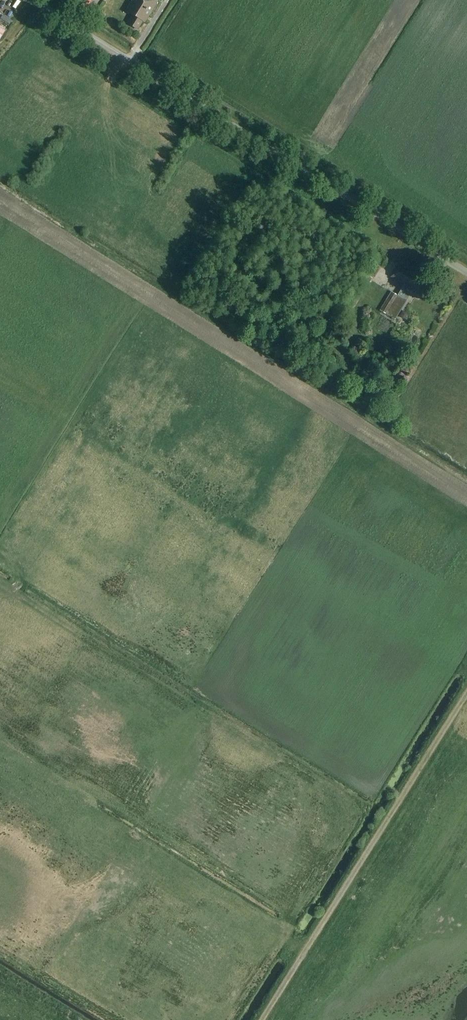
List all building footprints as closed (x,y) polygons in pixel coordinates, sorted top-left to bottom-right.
[(158,1),(156,0),(133,0),(126,12),(133,16),(127,25),(137,31),(143,22),(145,23),(158,1)] [(404,286),(398,296),(391,292),(379,311),(394,320),(406,302),(413,291),(420,295),(426,285),(419,280),(420,278),(399,265),(391,277),(404,286)]
